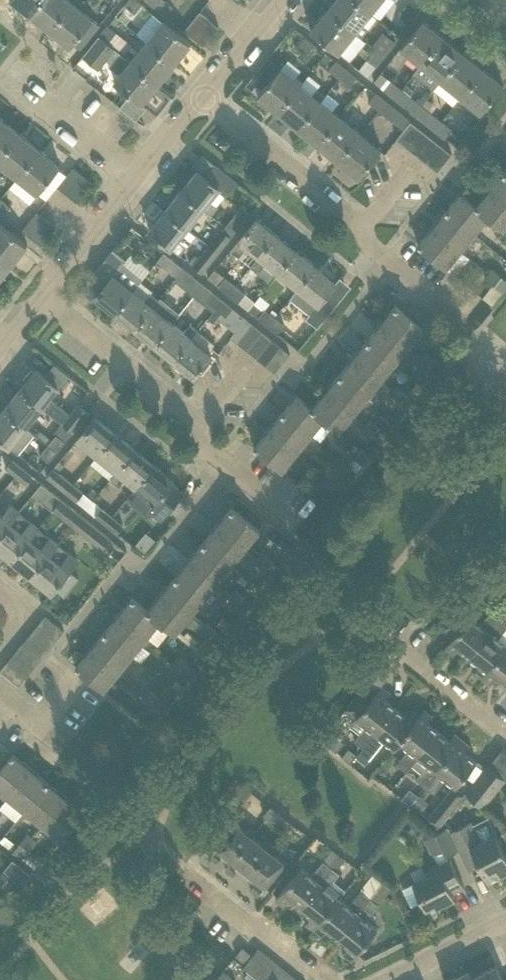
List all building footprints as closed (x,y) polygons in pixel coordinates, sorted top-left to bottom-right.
[(30,14),(41,0),(13,0),(30,14)] [(50,30),(73,3),(69,0),(41,0),(30,14),(50,30)] [(137,0),(127,0),(125,3),(135,12),(141,4),(137,0)] [(155,6),(165,15),(172,6),(164,0),(160,0),(155,6)] [(327,10),(355,32),(362,37),(368,29),(362,23),(371,12),(356,0),(335,0),(327,10)] [(371,12),(381,0),(356,0),(371,12)] [(73,3),(50,30),(71,47),(93,19),(73,3)] [(397,15),(409,24),(415,16),(404,7),(397,15)] [(355,32),(327,10),(311,30),(338,53),(355,32)] [(184,30),(194,38),(210,19),(200,11),(184,30)] [(210,19),(194,38),(203,46),(219,27),(210,19)] [(400,47),(421,64),(443,36),(422,20),(400,47)] [(163,21),(147,41),(174,63),(191,43),(163,21)] [(107,25),(99,36),(106,42),(115,31),(107,25)] [(371,46),(376,49),(384,55),(395,41),(383,31),(371,46)] [(119,35),(112,44),(125,54),(132,45),(119,35)] [(158,83),(130,61),(106,42),(99,36),(82,56),(98,69),(107,57),(110,60),(110,65),(117,70),(124,70),(115,81),(115,80),(114,82),(130,94),(142,103),(158,83)] [(421,64),(415,71),(422,77),(428,69),(441,80),(463,52),(443,36),(421,64)] [(297,48),(306,55),(314,44),(306,37),(297,48)] [(147,41),(130,61),(158,83),(174,63),(147,41)] [(384,55),(376,49),(367,60),(375,67),(384,55)] [(441,80),(461,96),(483,68),(463,52),(441,80)] [(330,69),(339,77),(346,69),(336,61),(330,69)] [(258,96),(278,112),(301,84),(280,68),(258,96)] [(483,68),(461,96),(481,112),(503,85),(483,68)] [(346,69),(339,77),(350,85),(356,77),(346,69)] [(384,89),(394,97),(401,88),(391,80),(384,89)] [(278,112),(298,128),(321,100),(326,94),(317,88),(312,94),(301,84),(278,112)] [(405,106),(414,113),(421,104),(401,88),(394,97),(405,106)] [(369,101),(379,109),(386,101),(376,93),(369,101)] [(298,128),(318,144),(341,117),(321,100),(298,128)] [(386,101),(379,109),(390,118),(397,110),(386,101)] [(414,113),(434,130),(441,121),(421,104),(414,113)] [(20,133),(0,117),(0,158),(20,133)] [(318,144),(338,160),(360,133),(341,117),(318,144)] [(396,138),(407,147),(421,129),(410,121),(396,138)] [(441,121),(434,130),(444,139),(452,129),(441,121)] [(407,147),(417,155),(431,137),(421,129),(407,147)] [(18,177),(40,150),(20,133),(0,158),(0,163),(18,177)] [(360,133),(338,160),(359,177),(381,149),(360,133)] [(417,155),(427,163),(441,145),(431,137),(417,155)] [(441,145),(427,163),(437,171),(452,154),(441,145)] [(40,150),(18,177),(38,193),(60,166),(40,150)] [(197,170),(181,190),(203,208),(211,215),(218,207),(216,205),(223,197),(236,182),(216,165),(206,177),(197,170)] [(57,186),(67,194),(83,175),(73,167),(57,186)] [(490,188),(505,201),(505,173),(504,171),(490,188)] [(83,175),(67,194),(77,202),(92,183),(83,175)] [(476,205),(489,216),(488,217),(504,230),(505,227),(505,201),(490,188),(476,205)] [(181,190),(165,210),(187,228),(203,208),(181,190)] [(460,192),(445,209),(475,233),(488,217),(489,216),(476,205),(460,192)] [(0,199),(0,213),(4,216),(11,207),(0,198),(0,199)] [(235,216),(226,226),(234,233),(251,213),(243,206),(235,216)] [(187,228),(165,210),(164,211),(161,209),(153,219),(156,221),(149,230),(180,255),(187,246),(178,239),(187,228)] [(445,209),(431,227),(461,251),(475,233),(445,209)] [(22,230),(32,238),(47,219),(38,211),(22,230)] [(247,247),(259,256),(277,234),(257,218),(244,233),(239,240),(230,250),(239,257),(247,247)] [(47,219),(32,238),(41,246),(57,227),(47,219)] [(11,265),(27,244),(0,223),(0,256),(11,265)] [(218,236),(210,246),(218,253),(234,233),(226,226),(218,236)] [(461,251),(431,227),(425,234),(426,234),(418,245),(447,268),(461,251)] [(267,262),(278,272),(296,250),(277,234),(259,256),(250,266),(258,273),(267,262)] [(218,253),(210,246),(193,266),(202,273),(218,253)] [(95,296),(115,312),(133,290),(143,278),(124,263),(126,259),(113,249),(90,277),(103,287),(95,296)] [(278,272),(298,288),(316,266),(296,250),(278,272)] [(11,265),(0,256),(0,278),(11,265)] [(167,268),(177,276),(184,268),(173,260),(167,268)] [(298,288),(290,297),(309,313),(306,318),(318,327),(339,300),(328,291),(336,282),(316,266),(298,288)] [(184,268),(177,276),(187,284),(193,276),(184,268)] [(485,278),(494,285),(501,276),(492,269),(485,278)] [(494,285),(503,292),(505,288),(505,280),(501,276),(494,285)] [(218,286),(228,294),(235,286),(225,278),(218,286)] [(235,286),(228,294),(238,302),(244,294),(235,286)] [(115,312),(135,328),(153,306),(159,299),(151,293),(145,300),(133,290),(115,312)] [(207,300),(216,308),(223,300),(213,292),(207,300)] [(223,300),(216,308),(227,316),(233,308),(223,300)] [(412,303),(405,312),(424,328),(432,318),(412,303)] [(395,304),(381,322),(410,345),(424,328),(405,312),(395,304)] [(135,328),(154,344),(172,322),(173,323),(178,316),(178,315),(170,309),(165,316),(153,306),(135,328)] [(258,318),(267,326),(274,317),(265,309),(258,318)] [(274,317),(267,326),(277,334),(284,326),(274,317)] [(154,344),(174,360),(192,338),(191,338),(198,331),(190,324),(184,331),(173,323),(172,322),(154,344)] [(381,322),(367,339),(396,362),(410,345),(381,322)] [(237,342),(247,350),(262,331),(252,324),(237,342)] [(192,338),(174,360),(194,376),(208,360),(212,363),(219,354),(210,347),(213,343),(206,337),(198,331),(191,338),(192,338)] [(247,350),(256,357),(271,339),(262,331),(247,350)] [(256,357),(265,365),(280,346),(271,339),(256,357)] [(367,339),(353,356),(382,379),(396,362),(367,339)] [(280,346),(265,365),(275,372),(290,354),(280,346)] [(418,359),(427,367),(434,358),(425,351),(418,359)] [(353,356),(339,373),(368,396),(382,379),(353,356)] [(434,358),(427,367),(436,374),(443,365),(434,358)] [(50,397),(58,387),(36,369),(34,371),(31,369),(22,379),(26,382),(20,389),(42,407),(73,432),(89,412),(79,403),(71,413),(50,397)] [(339,373),(325,390),(354,414),(368,396),(339,373)] [(390,394),(399,401),(406,392),(397,385),(390,394)] [(20,389),(4,409),(26,426),(42,407),(20,389)] [(325,390),(312,407),(325,418),(324,419),(340,432),(354,414),(325,390)] [(406,392),(399,401),(408,408),(415,400),(406,392)] [(295,394),(281,412),(311,435),(324,419),(325,418),(312,407),(295,394)] [(4,409),(0,413),(0,439),(3,441),(10,446),(18,453),(35,434),(26,426),(4,409)] [(281,412),(267,429),(297,453),(311,435),(281,412)] [(78,438),(97,454),(115,433),(95,417),(78,438)] [(362,428),(371,435),(378,427),(370,419),(362,428)] [(378,427),(371,435),(380,443),(387,434),(378,427)] [(297,453),(267,429),(261,436),(262,437),(254,447),(283,470),(297,453)] [(97,454),(117,470),(134,449),(115,433),(97,454)] [(56,435),(48,444),(57,451),(64,442),(56,435)] [(57,451),(48,444),(40,455),(48,462),(57,451)] [(126,478),(136,486),(154,465),(134,449),(117,470),(111,478),(120,485),(126,478)] [(361,449),(353,457),(362,465),(369,456),(361,449)] [(6,467),(16,475),(22,467),(12,459),(6,467)] [(154,465),(136,486),(126,499),(131,503),(147,515),(151,510),(161,518),(183,492),(172,483),(174,481),(154,465)] [(22,467),(16,475),(26,484),(32,475),(22,467)] [(47,477),(67,493),(73,485),(53,468),(47,477)] [(321,480),(330,487),(337,478),(328,471),(321,480)] [(337,478),(330,487),(338,494),(346,485),(337,478)] [(73,485),(67,493),(76,501),(83,493),(73,485)] [(61,499),(51,491),(45,499),(54,507),(55,507),(61,499)] [(52,510),(72,526),(81,515),(61,499),(55,507),(52,510)] [(18,512),(9,504),(1,515),(0,514),(0,535),(18,512)] [(231,507),(217,524),(246,547),(260,530),(231,507)] [(96,516),(106,524),(112,516),(102,508),(96,516)] [(12,560),(38,528),(18,512),(0,535),(0,551),(12,560)] [(81,515),(72,526),(101,550),(111,539),(81,515)] [(112,516),(106,524),(116,533),(123,524),(112,516)] [(217,524),(203,541),(232,564),(246,547),(217,524)] [(12,560),(31,576),(57,544),(38,528),(12,560)] [(203,541),(189,558),(218,582),(232,564),(203,541)] [(57,544),(31,576),(51,592),(77,560),(57,544)] [(254,562),(263,569),(270,561),(261,553),(254,562)] [(189,558),(175,575),(204,599),(218,582),(189,558)] [(270,561),(263,569),(272,577),(279,568),(270,561)] [(175,575),(161,592),(190,616),(204,599),(175,575)] [(226,596),(235,603),(242,595),(233,588),(226,596)] [(161,592),(147,609),(161,620),(160,621),(176,633),(190,616),(161,592)] [(242,595),(235,603),(244,611),(251,602),(242,595)] [(132,597),(118,614),(147,638),(160,621),(161,620),(147,609),(132,597)] [(458,647),(469,656),(501,616),(492,609),(480,624),(471,616),(472,614),(476,609),(465,600),(443,628),(453,636),(444,647),(453,654),(458,647)] [(118,614),(104,632),(133,655),(147,638),(118,614)] [(45,615),(38,625),(56,640),(64,630),(45,615)] [(482,678),(505,648),(505,644),(499,638),(505,628),(505,620),(501,616),(469,656),(480,665),(475,671),(482,678)] [(225,617),(219,625),(227,632),(233,624),(225,617)] [(198,631),(207,638),(214,629),(206,622),(198,631)] [(38,625),(30,634),(49,649),(56,640),(38,625)] [(214,629),(207,638),(216,645),(223,636),(214,629)] [(104,632),(90,649),(118,672),(133,655),(104,632)] [(30,634),(23,643),(41,658),(49,649),(30,634)] [(194,649),(206,658),(214,648),(202,639),(194,649)] [(23,643),(15,652),(34,667),(41,658),(23,643)] [(482,678),(490,684),(495,677),(505,686),(505,648),(482,678)] [(118,672),(90,649),(75,666),(104,690),(118,672)] [(15,652),(8,661),(26,676),(34,667),(15,652)] [(171,665),(180,672),(187,663),(178,656),(171,665)] [(26,676),(8,661),(0,670),(19,686),(26,676)] [(187,663),(180,672),(189,679),(196,671),(187,663)] [(353,741),(362,748),(395,707),(384,698),(390,692),(381,685),(373,696),(362,688),(345,709),(356,717),(355,718),(365,726),(353,741)] [(143,699),(152,706),(159,698),(150,690),(143,699)] [(159,698),(152,706),(161,714),(168,705),(159,698)] [(395,750),(400,743),(398,742),(419,716),(418,715),(412,710),(406,716),(395,707),(362,748),(356,756),(366,764),(384,741),(395,750)] [(413,765),(418,758),(417,757),(438,731),(427,722),(432,715),(424,709),(418,715),(419,716),(398,742),(400,743),(407,749),(395,764),(406,773),(413,765)] [(419,783),(424,787),(462,739),(454,733),(449,740),(438,731),(417,757),(418,758),(413,765),(422,772),(416,780),(419,783)] [(462,739),(424,787),(433,794),(445,780),(453,786),(427,818),(439,827),(465,794),(456,786),(476,761),(464,752),(470,745),(462,739)] [(489,765),(501,775),(505,769),(505,749),(503,747),(489,765)] [(348,749),(342,757),(350,763),(351,763),(356,756),(348,749)] [(7,797),(31,768),(13,754),(0,770),(0,791),(1,791),(0,793),(0,795),(5,799),(7,797)] [(501,775),(489,765),(465,795),(482,809),(505,779),(501,775)] [(7,797),(24,811),(48,782),(31,768),(7,797)] [(24,811),(42,825),(65,796),(48,782),(24,811)] [(412,790),(405,799),(411,804),(418,795),(412,790)] [(418,795),(411,804),(420,811),(427,802),(418,795)] [(65,796),(42,825),(59,839),(83,810),(65,796)] [(263,815),(274,824),(276,826),(284,817),(270,806),(263,815)] [(279,828),(286,834),(293,825),(287,820),(279,828)] [(458,849),(468,869),(479,864),(488,881),(505,872),(505,855),(495,833),(481,840),(471,821),(450,831),(449,832),(458,849)] [(221,856),(230,863),(252,836),(253,836),(256,832),(250,827),(246,831),(236,823),(217,846),(217,847),(209,856),(217,862),(221,856)] [(435,861),(458,849),(449,832),(450,831),(447,827),(424,838),(435,861)] [(28,833),(20,842),(29,849),(36,840),(28,833)] [(238,869),(246,876),(272,844),(266,839),(262,844),(253,836),(252,836),(230,863),(226,869),(233,875),(238,869)] [(29,849),(20,842),(12,851),(21,859),(29,849)] [(272,844),(246,876),(255,883),(250,889),(258,895),(265,885),(266,886),(284,862),(274,854),(278,849),(272,844)] [(289,899),(300,907),(332,867),(341,856),(333,849),(324,860),(312,875),(301,867),(288,883),(276,898),(284,905),(289,899)] [(10,890),(28,873),(14,858),(0,871),(0,879),(10,890)] [(452,893),(464,887),(455,869),(450,859),(425,871),(427,875),(413,882),(418,893),(427,911),(455,897),(452,893)] [(306,923),(314,929),(339,897),(346,889),(334,879),(339,872),(332,867),(300,907),(311,916),(306,923)] [(364,904),(338,937),(349,946),(344,953),(352,959),(377,928),(367,919),(391,889),(382,882),(370,897),(364,904)] [(327,929),(338,937),(370,897),(363,892),(361,890),(349,905),(339,897),(314,929),(321,935),(327,929)] [(236,955),(244,962),(251,953),(242,947),(236,955)] [(243,966),(253,974),(268,956),(258,948),(243,966)] [(260,979),(264,979),(278,963),(268,956),(253,974),(260,979)] [(287,971),(278,963),(264,979),(280,979),(287,971)] [(472,977),(473,979),(503,979),(496,965),(472,977)] [(472,977),(469,970),(448,979),(473,979),(472,977)] [(217,978),(220,979),(234,979),(223,971),(217,978)] [(280,979),(296,979),(297,979),(287,971),(280,979)]
